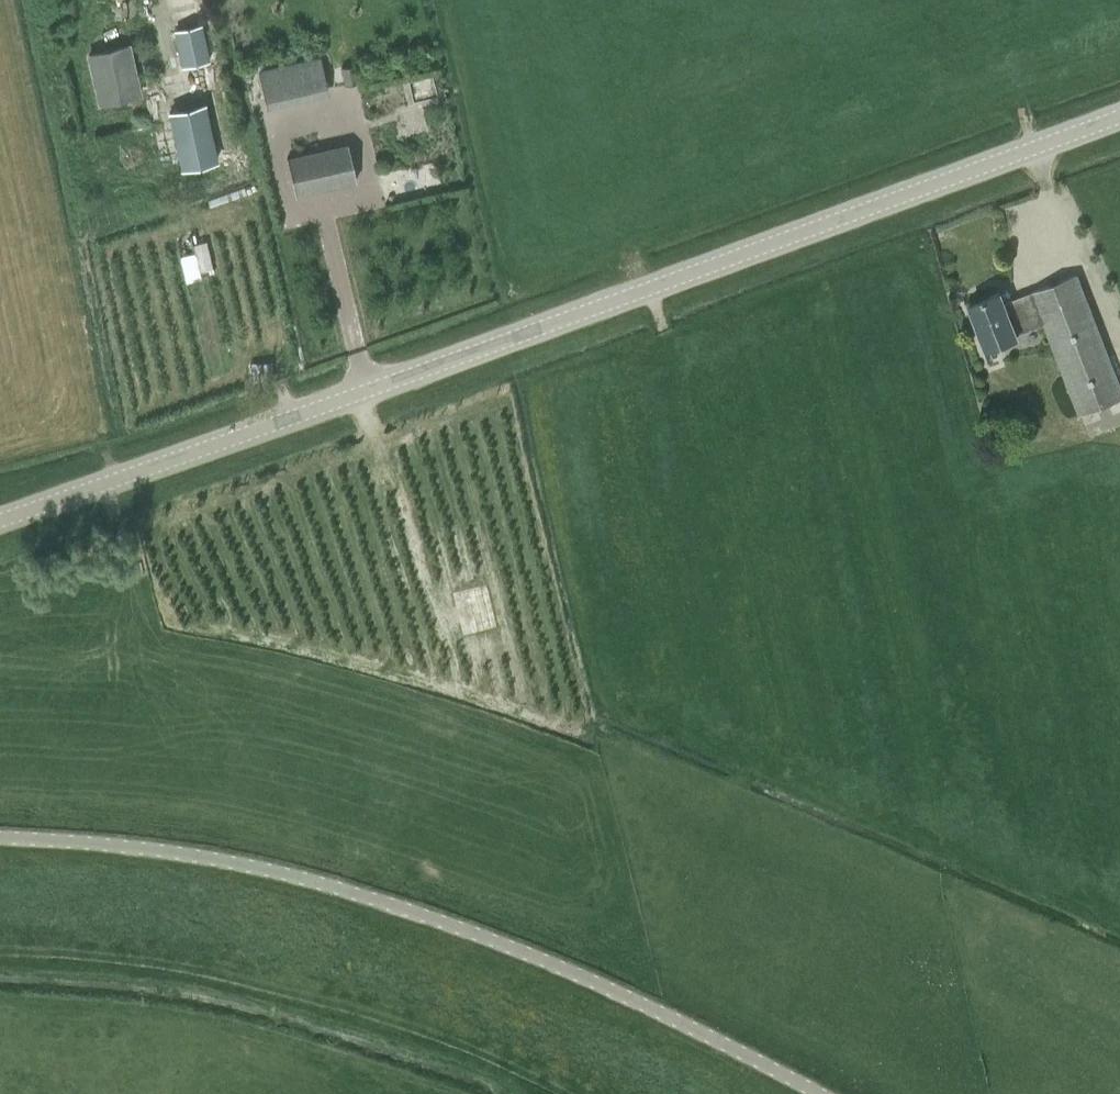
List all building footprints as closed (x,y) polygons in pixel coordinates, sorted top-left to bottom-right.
[(182,67),(210,60),(202,24),(174,30),(182,67)] [(129,45),(87,54),(99,105),(141,96),(129,45)] [(321,57),(259,71),(267,108),(330,94),(321,57)] [(218,161),(205,103),(168,112),(181,170),(218,161)] [(287,158),(295,194),(356,180),(347,144),(287,158)] [(196,251),(181,254),(186,281),(201,278),(196,251)] [(986,350),(1020,337),(1019,334),(1043,324),(1079,415),(1119,399),(1119,385),(1077,274),(1005,302),(1001,293),(969,305),(986,350)]
